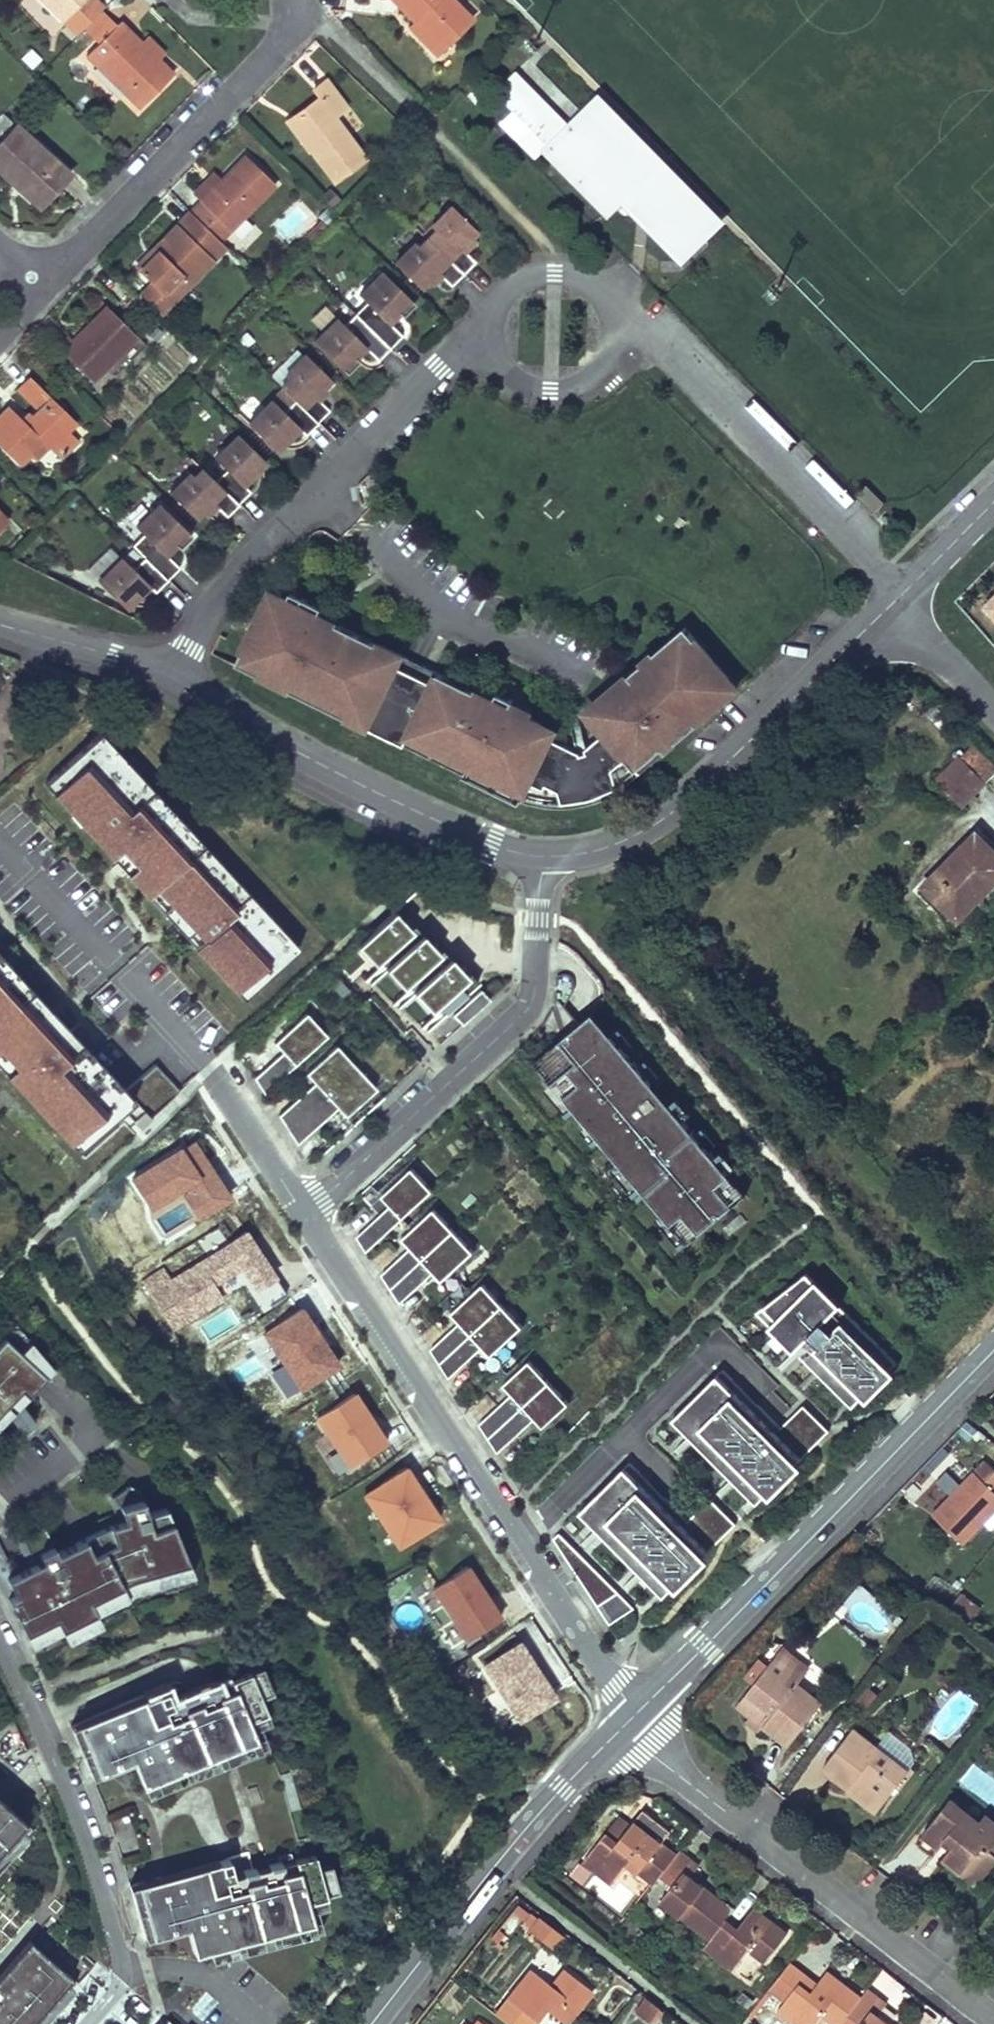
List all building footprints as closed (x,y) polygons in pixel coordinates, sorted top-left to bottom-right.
[(78,35),(104,8),(96,0),(42,0),(78,35)] [(454,0),(394,0),(414,21),(419,26),(414,31),(432,49),(450,31),(455,36),(472,19),(454,0)] [(147,55),(139,47),(143,44),(141,42),(120,21),(86,55),(98,66),(125,93),(140,108),(173,74),(159,60),(151,52),(147,55)] [(419,26),(414,21),(409,26),(414,31),(419,26)] [(455,36),(450,31),(432,49),(437,54),(455,36)] [(164,54),(146,36),(141,42),(143,44),(139,47),(147,55),(151,52),(159,60),(164,54)] [(125,93),(98,66),(92,72),(119,99),(125,93)] [(326,80),(313,89),(319,97),(294,117),(316,146),(310,150),(334,181),(366,157),(335,117),(347,108),(326,80)] [(720,218),(602,98),(572,128),(573,129),(574,129),(576,128),(577,128),(579,128),(580,129),(581,130),(583,128),(695,243),(720,218)] [(3,112),(0,115),(0,142),(16,125),(3,112)] [(310,150),(316,146),(294,117),(287,122),(309,151),(310,150)] [(405,137),(410,132),(401,123),(396,128),(405,137)] [(16,125),(0,142),(0,171),(17,186),(22,181),(45,202),(70,174),(16,125)] [(695,243),(583,128),(581,130),(580,129),(579,128),(577,128),(576,128),(574,129),(573,129),(572,128),(554,146),(555,147),(555,148),(554,149),(554,151),(554,152),(554,154),(555,155),(555,156),(554,157),(602,205),(603,203),(604,204),(605,205),(606,205),(608,205),(609,205),(611,204),(612,203),(613,205),(621,197),(629,189),(659,220),(651,227),(680,257),(695,243)] [(190,211),(221,241),(276,185),(245,155),(221,179),(200,201),(190,211)] [(193,195),(200,201),(221,179),(215,173),(193,195)] [(45,202),(22,181),(17,186),(40,207),(45,202)] [(659,220),(629,189),(621,197),(651,227),(659,220)] [(435,230),(427,238),(463,274),(475,263),(464,251),(472,242),(469,239),(476,231),(451,206),(431,226),(435,230)] [(221,241),(190,211),(164,238),(167,241),(139,270),(152,283),(141,294),(160,313),(191,282),(187,279),(209,256),(213,259),(226,246),(221,241)] [(167,241),(164,238),(136,267),(139,270),(167,241)] [(463,274),(427,238),(418,247),(415,243),(395,263),(420,288),(428,281),(431,284),(440,275),(451,286),(463,274)] [(213,259),(209,256),(187,279),(191,282),(213,259)] [(413,303),(381,271),(358,295),(365,302),(354,313),(390,348),(402,336),(387,322),(397,312),(401,315),(413,303)] [(144,343),(106,305),(73,340),(68,336),(57,347),(92,381),(109,364),(117,371),(144,343)] [(390,348),(354,313),(342,324),(336,317),(313,341),(345,372),(357,360),(354,356),(363,346),(378,361),(390,348)] [(318,400),(326,392),(323,388),(330,381),(305,356),(285,376),(289,380),(281,388),(295,401),(318,423),(329,411),(318,400)] [(28,376),(16,388),(39,410),(25,424),(8,407),(0,415),(0,446),(19,465),(30,454),(34,459),(47,446),(60,459),(78,441),(65,428),(55,418),(63,410),(28,376)] [(306,436),(318,423),(295,401),(284,413),(272,402),(249,426),(277,452),(289,439),(299,429),(306,436)] [(73,420),(63,410),(55,418),(65,428),(73,420)] [(243,486),(253,476),(266,463),(238,436),(215,460),(227,471),(216,483),(238,505),(250,493),(243,486)] [(238,505),(216,483),(202,469),(194,478),(189,474),(170,494),(195,519),(203,512),(206,515),(215,506),(226,517),(238,505)] [(866,485),(857,494),(875,512),(884,502),(866,485)] [(165,555),(175,545),(179,549),(191,536),(159,505),(136,528),(144,536),(132,547),(145,559),(167,581),(179,569),(165,555)] [(137,594),(146,584),(148,586),(156,593),(167,581),(145,559),(133,570),(122,559),(98,583),(126,609),(139,596),(137,594)] [(148,586),(146,584),(137,594),(139,596),(148,586)] [(980,604),(993,618),(993,591),(980,604)] [(737,687),(685,627),(629,674),(631,676),(647,696),(630,710),(616,696),(591,718),(603,733),(585,751),(580,753),(551,739),(555,730),(528,716),(518,734),(501,725),(509,708),(494,700),(337,625),(325,650),(306,641),(318,616),(322,608),(291,592),(287,600),(271,592),(240,655),(261,665),(256,675),(529,806),(567,809),(592,804),(618,792),(698,724),(696,722),(737,687)] [(325,650),(337,625),(318,616),(306,641),(325,650)] [(261,665),(240,655),(236,665),(256,675),(261,665)] [(630,710),(647,696),(631,676),(612,692),(630,710)] [(513,702),(513,700),(498,692),(494,700),(509,708),(513,702)] [(518,734),(531,711),(513,702),(509,708),(501,725),(518,734)] [(302,943),(103,729),(44,784),(121,865),(179,928),(244,997),(302,943)] [(960,756),(935,781),(960,805),(985,780),(960,756)] [(993,882),(993,849),(976,832),(923,885),(950,912),(978,883),(985,890),(993,882)] [(985,890),(978,883),(950,912),(957,919),(985,890)] [(392,909),(355,943),(374,964),(377,961),(379,963),(365,976),(370,980),(385,966),(402,984),(405,981),(409,986),(394,1000),(398,1004),(412,991),(430,1010),(433,1007),(436,1010),(421,1023),(426,1028),(477,980),(463,965),(460,968),(435,941),(432,944),(408,917),(403,921),(392,909)] [(85,1155),(144,1099),(119,1073),(92,1044),(0,945),(0,1065),(85,1155)] [(451,1013),(460,1023),(488,998),(479,988),(451,1013)] [(592,1011),(533,1060),(686,1242),(745,1192),(592,1011)] [(252,1076),(262,1091),(325,1034),(305,1012),(273,1041),(281,1050),(252,1076)] [(277,1114),(285,1129),(354,1065),(334,1043),(304,1072),(313,1081),(277,1114)] [(354,1065),(285,1129),(295,1143),(336,1106),(345,1115),(374,1087),(354,1065)] [(234,1196),(195,1134),(131,1174),(152,1208),(181,1190),(198,1218),(234,1196)] [(388,1203),(356,1235),(366,1250),(428,1192),(408,1169),(381,1194),(388,1203)] [(380,1273),(389,1287),(458,1223),(439,1203),(401,1237),(410,1246),(380,1273)] [(458,1223),(389,1287),(399,1301),(431,1270),(441,1280),(478,1246),(458,1223)] [(267,1305),(287,1292),(248,1229),(171,1277),(163,1266),(142,1279),(174,1330),(227,1298),(218,1283),(243,1268),(267,1305)] [(801,1264),(755,1310),(850,1405),(862,1394),(867,1399),(894,1372),(890,1368),(898,1360),(801,1264)] [(430,1347),(439,1361),(507,1298),(487,1277),(451,1312),(459,1321),(430,1347)] [(507,1298),(439,1361),(448,1377),(481,1345),(491,1355),(528,1321),(507,1298)] [(344,1362),(305,1303),(265,1329),(304,1388),(344,1362)] [(0,1340),(0,1426),(10,1415),(23,1432),(37,1422),(21,1402),(53,1367),(15,1324),(0,1340)] [(478,1422),(487,1436),(555,1373),(536,1352),(502,1384),(510,1392),(478,1422)] [(722,1369),(673,1417),(756,1500),(765,1492),(770,1496),(802,1464),(796,1459),(827,1429),(802,1404),(780,1427),(722,1369)] [(555,1373),(487,1436),(497,1451),(533,1417),(543,1425),(576,1396),(555,1373)] [(391,1441),(358,1389),(316,1416),(349,1467),(391,1441)] [(630,1459),(579,1509),(665,1594),(673,1583),(678,1587),(710,1557),(706,1551),(734,1521),(710,1495),(687,1518),(630,1459)] [(962,1544),(993,1511),(993,1469),(985,1460),(932,1515),(962,1544)] [(445,1519),(410,1463),(363,1493),(399,1548),(445,1519)] [(28,1565),(0,1581),(0,1582),(32,1643),(61,1627),(67,1639),(100,1621),(94,1610),(136,1587),(192,1572),(166,1507),(147,1514),(141,1492),(129,1485),(110,1498),(117,1522),(56,1551),(44,1524),(24,1538),(16,1540),(28,1565)] [(579,1573),(591,1564),(561,1533),(555,1537),(579,1573)] [(506,1615),(471,1560),(432,1584),(467,1640),(506,1615)] [(591,1564),(579,1573),(599,1604),(619,1591),(591,1564)] [(635,1607),(619,1591),(599,1604),(612,1624),(635,1607)] [(954,1604),(973,1617),(980,1606),(962,1593),(954,1604)] [(561,1696),(522,1637),(482,1663),(521,1722),(561,1696)] [(808,1670),(780,1649),(776,1655),(803,1675),(808,1670)] [(738,1705),(751,1715),(753,1713),(766,1722),(764,1725),(789,1744),(822,1702),(797,1683),(803,1675),(776,1655),(769,1664),(754,1684),(738,1705)] [(769,1664),(760,1657),(745,1677),(754,1684),(769,1664)] [(142,1695),(71,1726),(93,1776),(133,1759),(143,1784),(157,1778),(161,1788),(260,1746),(252,1728),(271,1720),(261,1697),(274,1691),(262,1664),(172,1703),(166,1688),(143,1698),(142,1695)] [(764,1725),(766,1722),(753,1713),(751,1715),(747,1721),(760,1730),(764,1725)] [(908,1770),(853,1727),(823,1767),(849,1787),(852,1783),(881,1805),(908,1770)] [(881,1805),(852,1783),(849,1787),(847,1790),(876,1812),(881,1805)] [(954,1844),(950,1849),(943,1858),(961,1872),(967,1864),(983,1877),(993,1863),(993,1850),(990,1847),(993,1843),(993,1821),(985,1814),(979,1821),(950,1798),(923,1833),(919,1838),(936,1851),(940,1846),(942,1843),(946,1838),(954,1844)] [(0,1800),(0,1867),(33,1829),(0,1800)] [(630,1826),(617,1816),(602,1836),(614,1846),(630,1826)] [(628,1863),(653,1883),(659,1875),(677,1854),(634,1821),(630,1826),(614,1846),(602,1836),(582,1861),(612,1884),(628,1863)] [(936,1851),(919,1838),(916,1843),(932,1856),(936,1851)] [(946,1838),(942,1843),(950,1849),(954,1844),(946,1838)] [(733,1909),(690,1876),(699,1865),(679,1850),(677,1854),(659,1875),(672,1885),(659,1900),(709,1939),(722,1922),(725,1918),(733,1909)] [(130,1885),(145,1937),(187,1925),(194,1952),(209,1948),(212,1958),(313,1929),(305,1901),(326,1895),(314,1853),(271,1865),(270,1863),(233,1873),(229,1858),(130,1885)] [(976,1886),(983,1877),(967,1864),(961,1872),(960,1873),(976,1886)] [(734,1931),(722,1922),(709,1939),(703,1947),(732,1970),(748,1949),(765,1962),(787,1933),(753,1907),(737,1927),(734,1931)] [(523,1917),(531,1923),(537,1916),(529,1910),(523,1917)] [(531,1923),(526,1929),(551,1948),(561,1934),(537,1916),(531,1923)] [(737,1927),(725,1918),(722,1922),(734,1931),(737,1927)] [(0,1971),(0,2023),(42,2023),(75,1987),(67,1980),(70,1976),(28,1939),(0,1971)] [(604,1963),(589,1952),(583,1960),(598,1972),(604,1963)] [(706,1956),(702,1953),(692,1966),(696,1969),(706,1956)] [(529,1968),(506,1997),(531,2017),(540,2005),(544,2008),(565,2023),(591,1990),(562,1967),(549,1984),(529,1968)] [(793,2023),(813,2023),(822,2013),(837,2023),(840,2023),(861,1996),(827,1970),(811,1991),(808,1995),(796,1986),(776,2011),(793,2023)] [(811,1991),(799,1982),(796,1986),(808,1995),(811,1991)] [(878,2014),(887,2003),(867,1988),(861,1996),(840,2023),(890,2023),(878,2014)] [(647,1995),(636,2008),(655,2023),(666,2010),(647,1995)] [(494,2013),(508,2023),(532,2023),(535,2020),(531,2017),(506,1997),(494,2013)] [(544,2008),(540,2005),(531,2017),(535,2020),(544,2008)]
